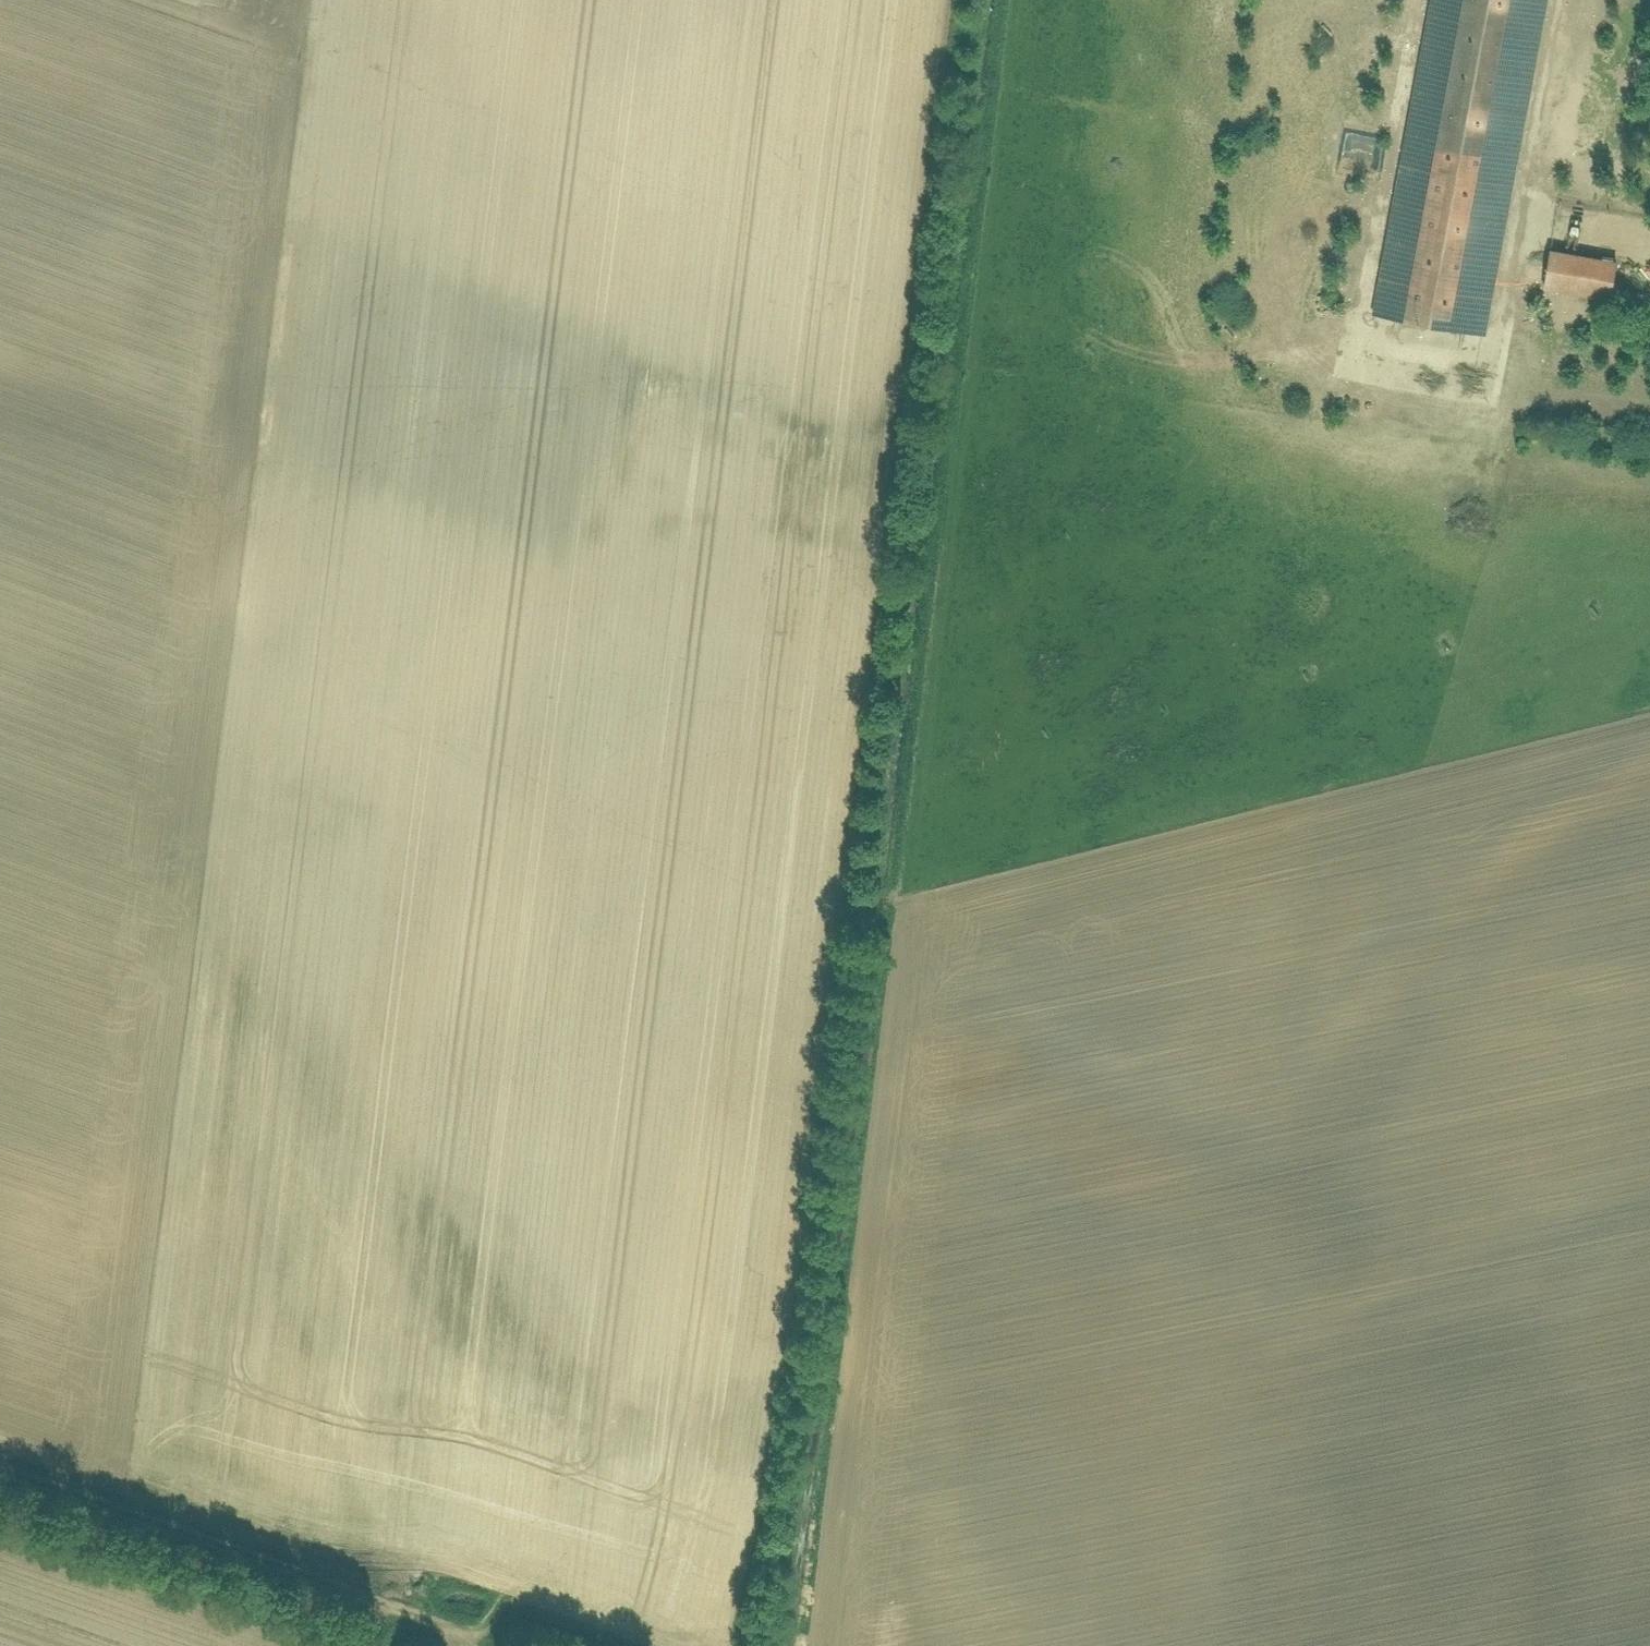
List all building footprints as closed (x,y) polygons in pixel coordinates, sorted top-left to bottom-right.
[(1381,310),(1487,329),(1547,0),(1439,0),(1381,310)] [(1564,236),(1558,262),(1617,274),(1623,247),(1564,236)]
